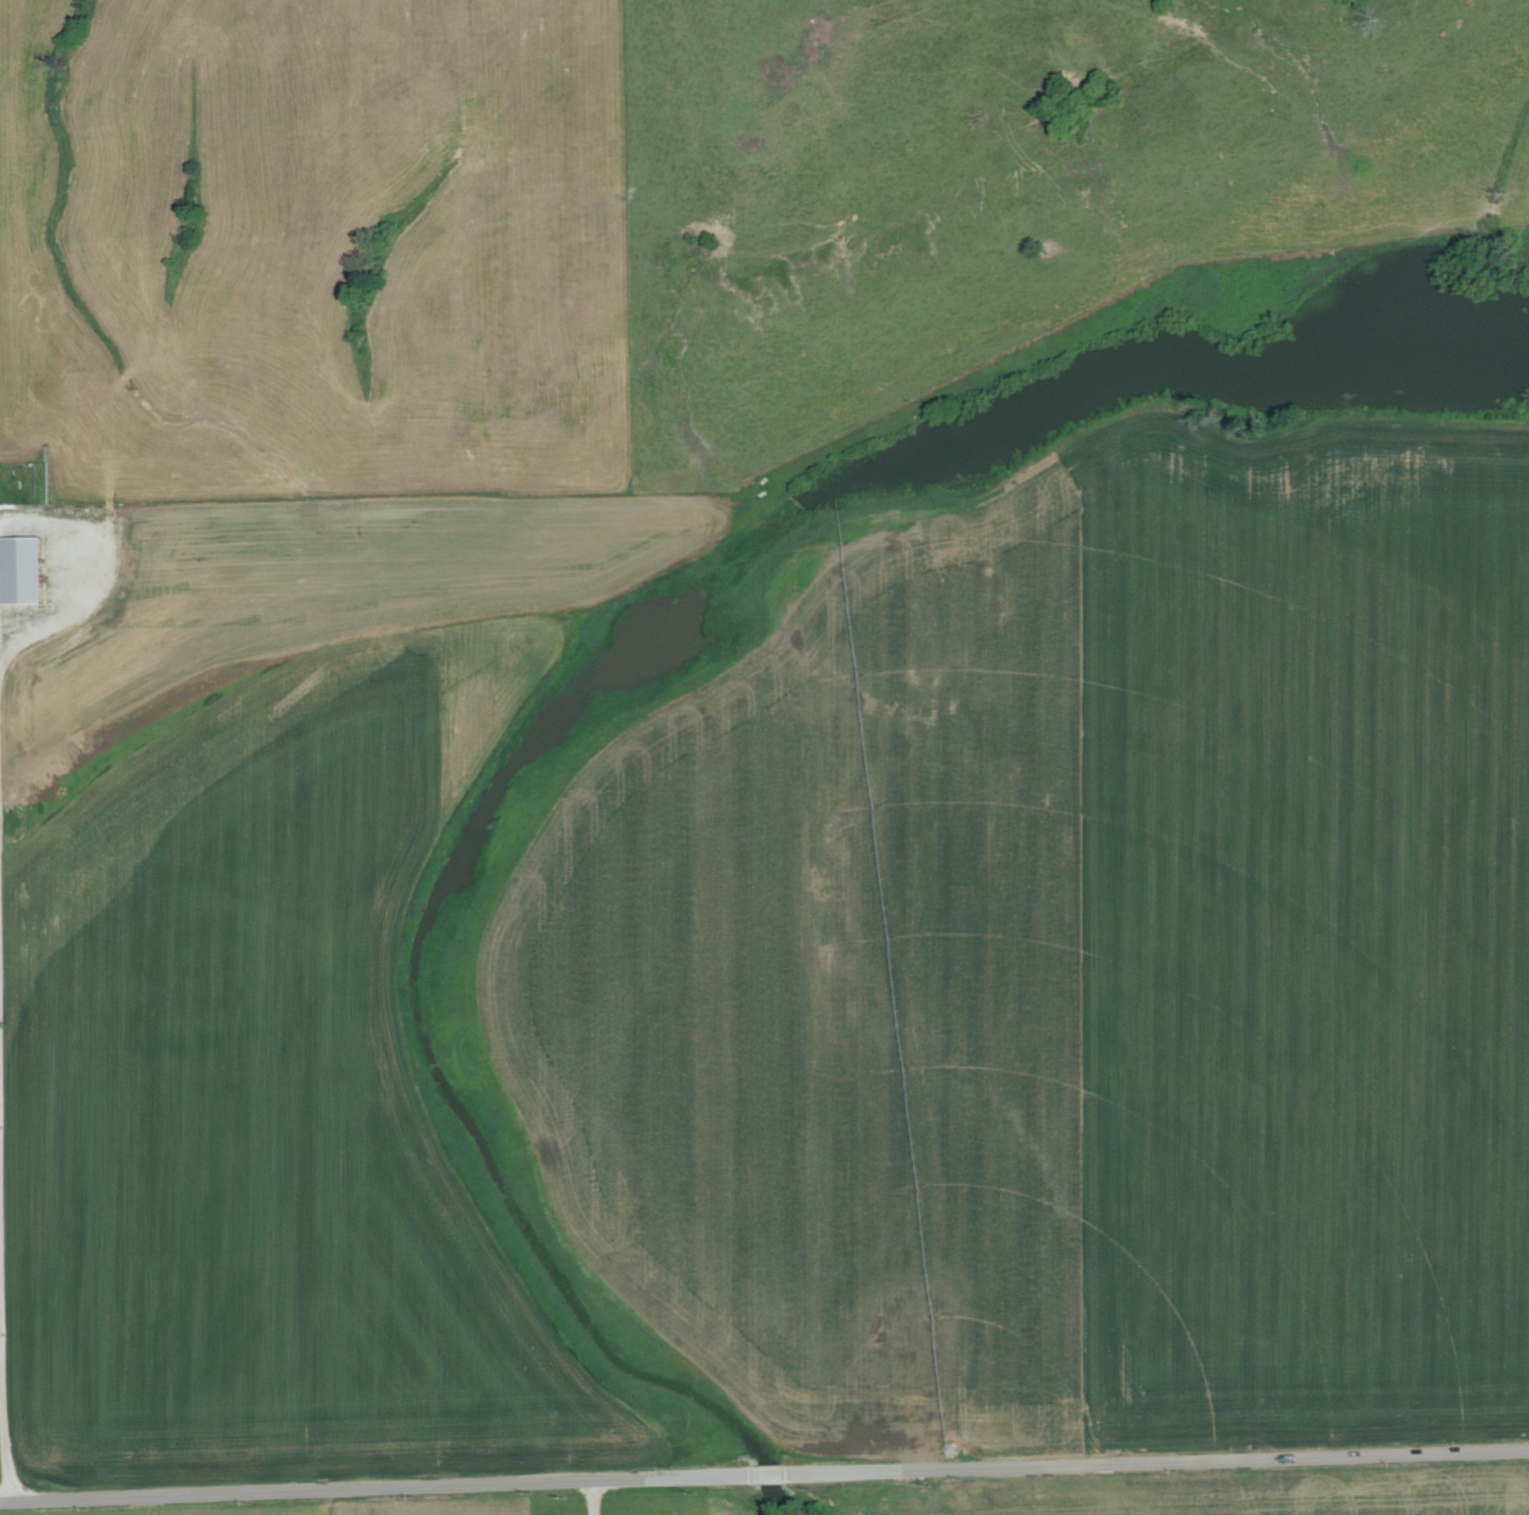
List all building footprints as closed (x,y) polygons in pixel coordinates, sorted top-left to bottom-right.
[(49,602),(47,535),(7,536),(9,603),(49,602)]
